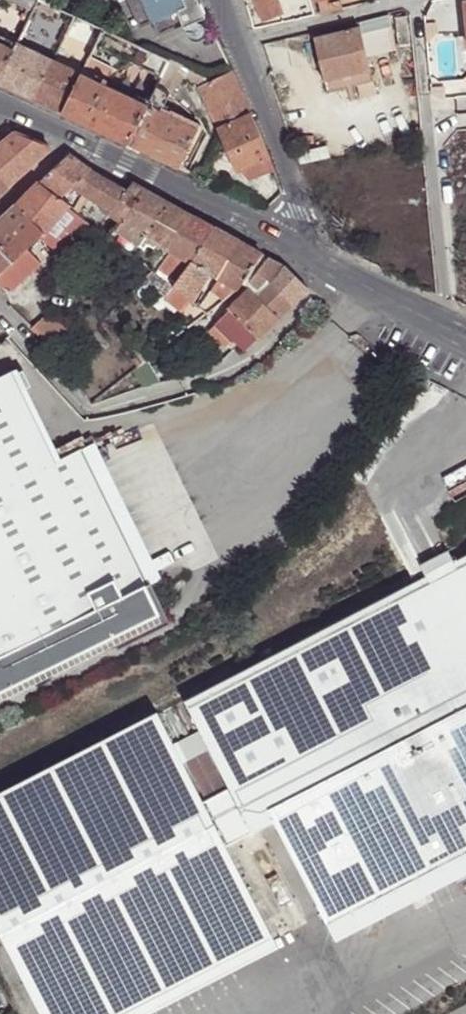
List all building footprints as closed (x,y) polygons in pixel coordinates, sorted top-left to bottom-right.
[(36,0),(9,0),(34,11),(39,1),(36,0)] [(141,31),(153,25),(159,39),(184,28),(185,30),(207,21),(198,0),(128,0),(141,31)] [(263,22),(281,17),(275,0),(255,0),(263,22)] [(320,13),(329,13),(342,9),(340,1),(328,3),(327,0),(317,0),(320,13)] [(43,3),(39,1),(34,11),(30,19),(57,32),(62,22),(67,14),(52,7),(43,3)] [(76,19),(67,14),(62,22),(72,26),(76,19)] [(57,32),(30,19),(26,28),(45,37),(46,36),(54,40),(57,32)] [(89,25),(76,19),(72,26),(85,32),(89,25)] [(79,50),(91,56),(95,47),(103,31),(89,25),(85,32),(79,43),(77,48),(79,50)] [(355,104),(376,99),(361,30),(314,40),(327,92),(351,87),(355,104)] [(103,31),(95,47),(161,78),(169,62),(148,52),(103,31)] [(17,45),(0,37),(0,78),(17,45)] [(0,78),(0,84),(35,100),(54,62),(17,45),(0,78)] [(169,61),(169,62),(161,78),(157,87),(163,91),(167,95),(169,96),(179,79),(185,69),(183,68),(169,61)] [(81,75),(54,62),(35,100),(62,114),(81,75)] [(198,75),(185,69),(179,79),(193,86),(198,75)] [(214,82),(213,82),(200,87),(220,132),(252,117),(232,74),(214,82)] [(96,130),(128,145),(147,107),(142,105),(81,75),(62,114),(96,130)] [(163,91),(157,87),(151,98),(163,104),(167,95),(163,91)] [(169,96),(167,95),(163,104),(197,124),(199,123),(169,96)] [(163,104),(151,98),(150,102),(155,104),(153,110),(159,113),(163,104)] [(155,104),(150,102),(147,107),(153,110),(155,104)] [(147,107),(128,145),(179,170),(197,132),(159,113),(153,110),(147,107)] [(270,158),(252,117),(220,132),(238,172),(245,169),(270,158)] [(7,139),(0,144),(0,176),(8,186),(48,152),(50,148),(47,146),(15,132),(7,139)] [(69,156),(39,183),(62,200),(76,189),(74,188),(91,172),(69,156)] [(274,169),(270,158),(245,169),(250,179),(264,174),(274,169)] [(338,203),(360,197),(367,196),(357,159),(321,168),(331,205),(338,203)] [(127,192),(91,172),(74,188),(76,189),(89,198),(89,199),(111,213),(112,214),(129,193),(127,192)] [(8,186),(0,176),(0,194),(8,186)] [(39,183),(17,207),(44,235),(46,238),(70,208),(62,200),(39,183)] [(133,184),(127,192),(129,193),(112,214),(111,213),(109,215),(123,223),(117,231),(140,247),(146,238),(168,202),(133,184)] [(362,205),(360,197),(338,203),(340,210),(362,205)] [(194,217),(168,202),(146,238),(151,240),(172,252),(194,217)] [(0,222),(0,276),(28,250),(41,238),(44,235),(17,207),(0,222)] [(44,235),(41,238),(62,260),(97,227),(70,208),(46,238),(44,235)] [(109,215),(98,228),(101,230),(111,238),(117,231),(123,223),(109,215)] [(216,228),(194,217),(172,252),(185,259),(193,264),(216,228)] [(233,238),(216,228),(193,264),(211,274),(233,238)] [(151,240),(146,238),(140,247),(146,249),(151,240)] [(233,238),(211,274),(215,276),(238,240),(233,238)] [(238,240),(215,276),(223,280),(238,288),(242,283),(252,269),(262,254),(238,240)] [(135,249),(131,254),(138,260),(142,254),(135,249)] [(0,276),(0,286),(2,289),(7,285),(12,291),(42,263),(28,250),(0,276)] [(185,259),(172,252),(170,257),(158,275),(177,289),(184,279),(174,272),(185,259)] [(282,266),(262,254),(252,269),(302,294),(307,289),(282,266)] [(160,258),(151,270),(154,272),(158,275),(170,257),(166,255),(160,258)] [(184,279),(193,264),(185,259),(174,272),(184,279)] [(211,274),(193,264),(184,279),(177,289),(180,293),(193,302),(211,274)] [(252,269),(242,283),(248,292),(250,290),(255,295),(279,316),(302,294),(252,269)] [(238,288),(223,280),(215,290),(227,298),(234,292),(238,288)] [(248,292),(242,283),(238,288),(234,292),(240,300),(248,292)] [(258,338),(279,316),(255,295),(250,290),(248,292),(240,300),(230,311),(258,338)] [(193,302),(180,293),(178,295),(195,308),(191,313),(198,320),(207,313),(203,309),(193,302)] [(208,300),(203,309),(207,313),(215,307),(208,300)] [(247,350),(258,338),(230,311),(216,325),(223,333),(232,341),(234,342),(237,340),(247,350)] [(47,314),(32,328),(52,349),(67,334),(47,314)] [(196,335),(190,326),(181,334),(187,342),(196,335)] [(225,348),(232,341),(223,333),(217,340),(225,348)] [(62,359),(57,354),(51,360),(56,365),(62,359)] [(143,356),(138,360),(142,365),(144,363),(147,361),(143,356)] [(142,365),(138,360),(134,363),(138,369),(142,365)] [(144,363),(142,365),(138,369),(136,371),(140,377),(152,370),(144,363)] [(0,376),(0,691),(161,614),(147,585),(161,579),(93,443),(60,458),(17,368),(0,376)] [(181,698),(225,784),(249,830),(271,819),(335,942),(465,874),(465,550),(181,698)] [(225,784),(198,797),(153,710),(0,788),(0,940),(38,1013),(120,1013),(271,936),(223,844),(249,830),(225,784)]
